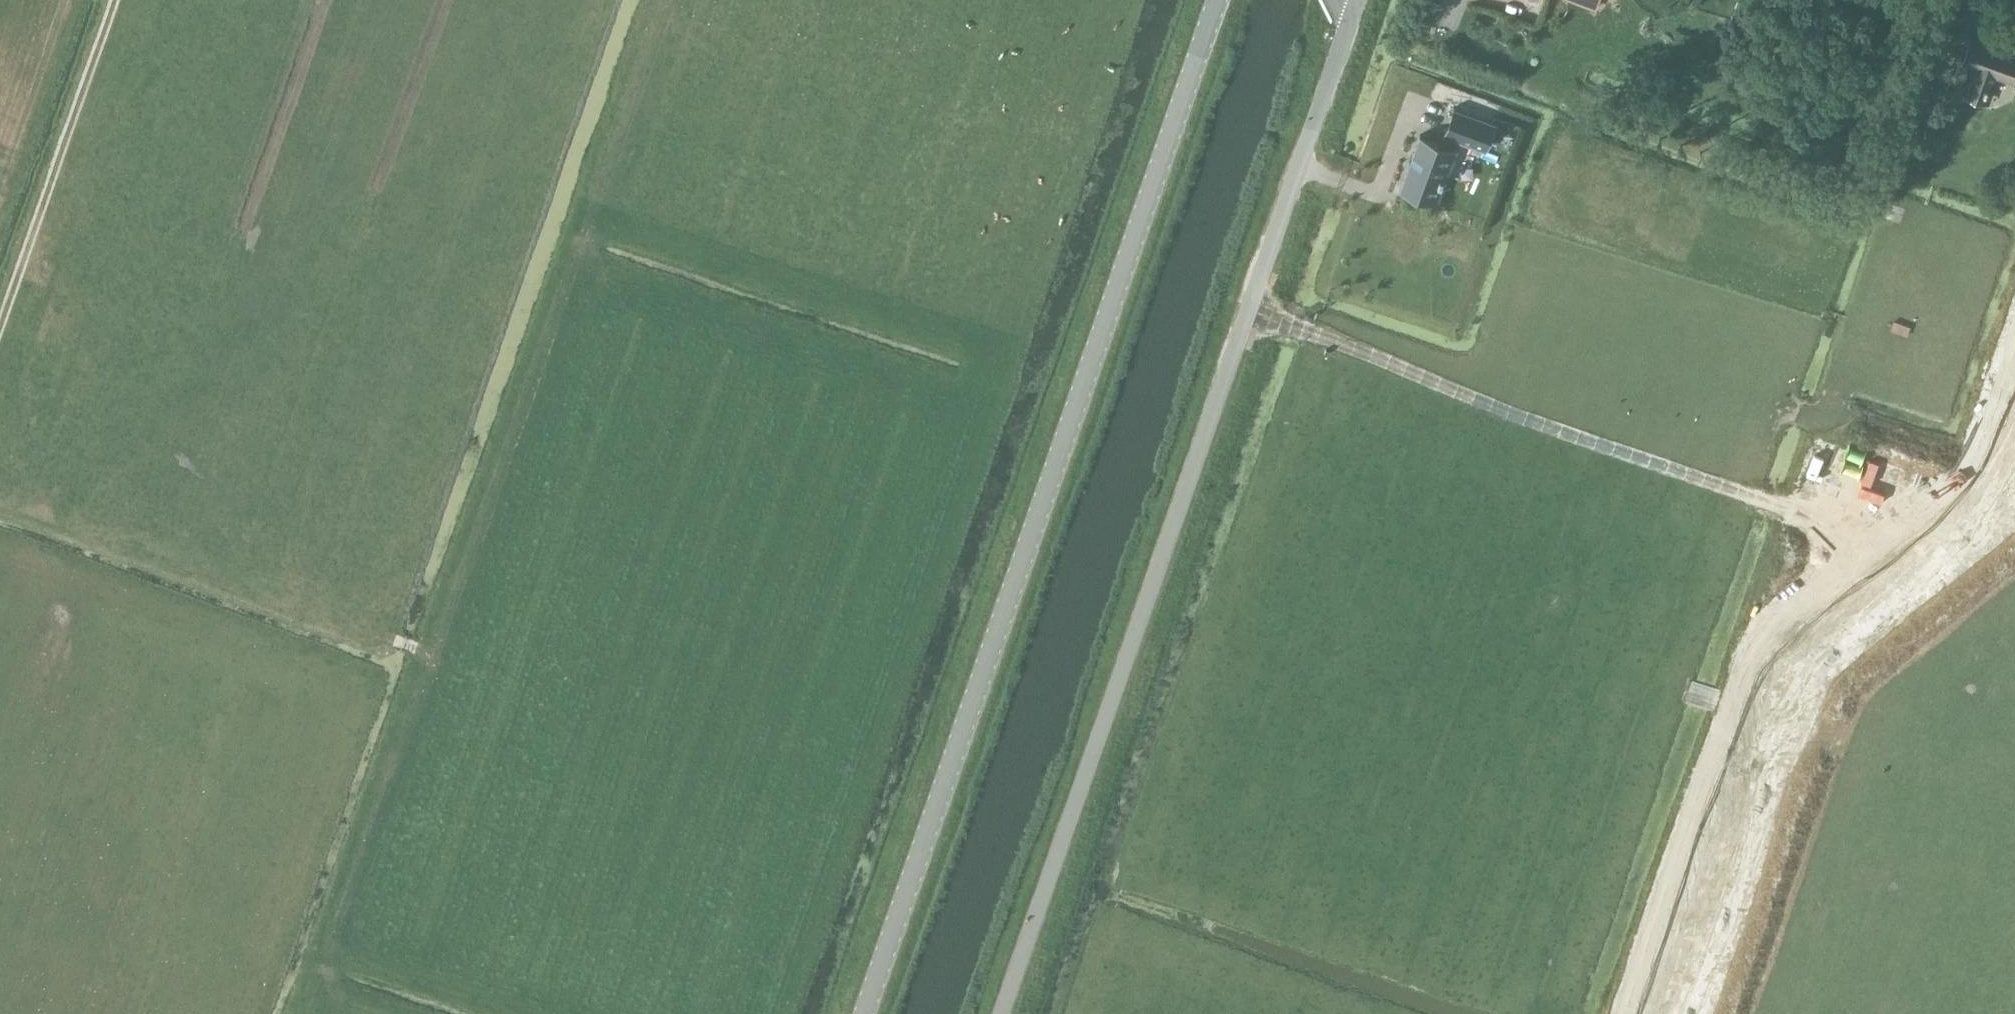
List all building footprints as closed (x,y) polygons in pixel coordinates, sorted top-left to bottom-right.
[(1990,104),(1999,78),(2014,84),(2014,56),(1971,39),(1962,64),(1971,68),(1961,94),(1990,104)] [(1400,198),(1402,198),(1404,193),(1436,204),(1453,156),(1452,156),(1456,145),(1486,155),(1495,131),(1496,132),(1497,130),(1454,115),(1453,116),(1455,117),(1446,141),(1448,142),(1443,153),(1421,145),(1421,143),(1420,143),(1400,198)] [(1888,208),(1884,219),(1897,223),(1901,212),(1888,208)]
